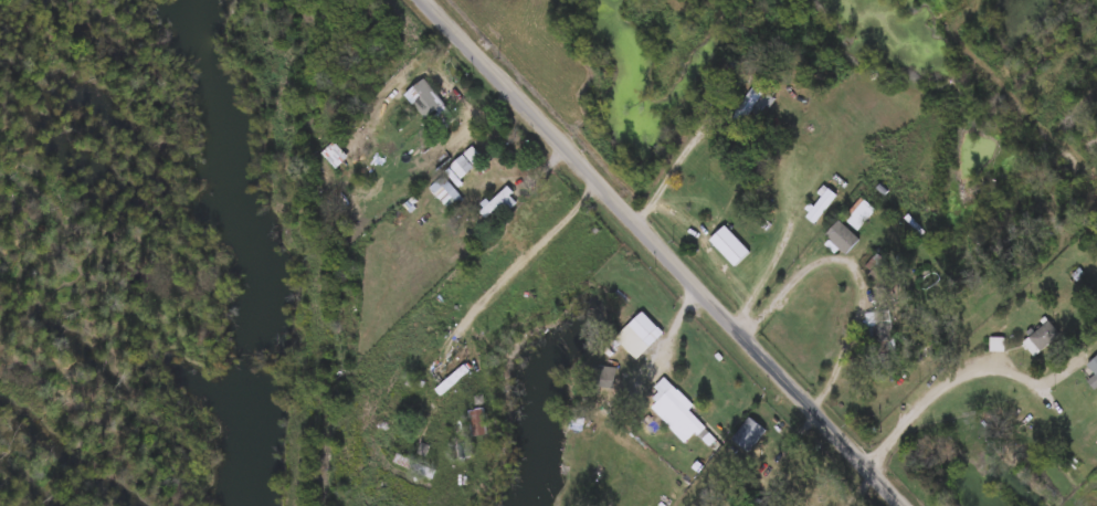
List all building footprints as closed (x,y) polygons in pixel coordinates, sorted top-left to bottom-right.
[(734,115),(764,72),(781,85),(761,114),(752,108),(742,122),(734,115)] [(441,110),(422,88),(431,81),(460,116),(446,127),(435,115),(441,110)] [(339,167),(324,150),(337,138),(340,141),(352,129),(366,141),(339,167)] [(487,155),(464,176),(453,164),(475,143),(487,155)] [(467,197),(453,210),(431,185),(445,172),(467,197)] [(808,214),(832,185),(841,192),(818,221),(808,214)] [(878,208),(858,228),(844,214),(864,193),(878,208)] [(850,252),(829,232),(843,217),(864,238),(850,252)] [(753,249),(737,264),(713,238),(729,222),(753,249)] [(900,284),(885,292),(868,261),(884,252),(900,284)] [(667,330),(640,357),(619,336),(647,308),(667,330)] [(873,350),(871,309),(893,308),(895,349),(873,350)] [(1063,331),(1045,348),(1032,335),(1051,317),(1063,331)] [(616,383),(593,381),(594,363),(619,365),(616,383)] [(656,389),(668,377),(696,407),(684,418),(656,389)] [(473,434),(471,407),(487,405),(489,432),(473,434)] [(771,428),(751,450),(735,435),(755,413),(771,428)]
